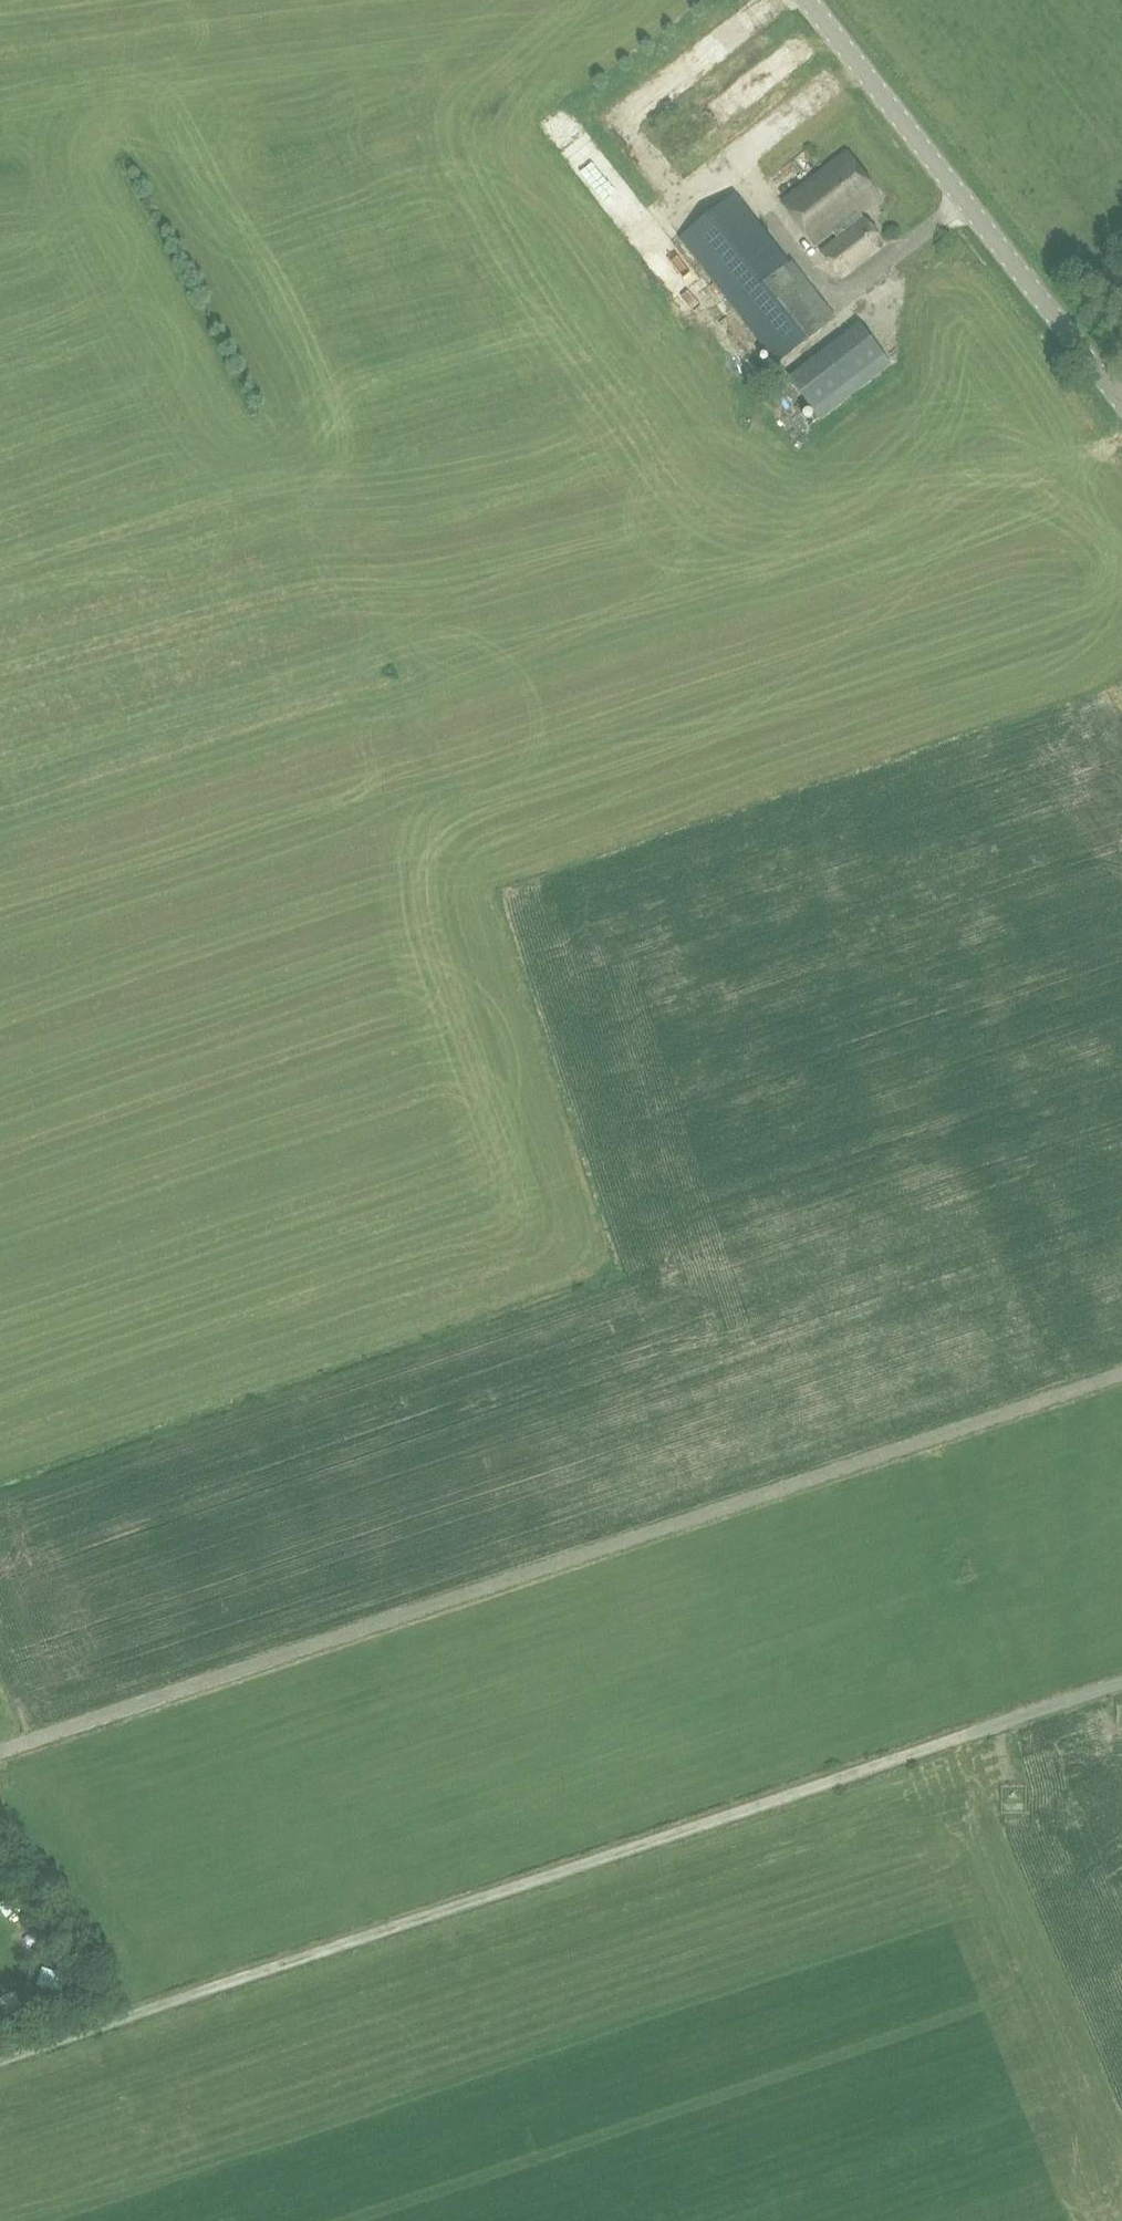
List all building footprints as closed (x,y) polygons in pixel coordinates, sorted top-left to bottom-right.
[(858,211),(878,195),(846,153),(782,202),(815,244),(831,231),(837,239),(820,252),(841,278),(884,245),(858,211)] [(788,269),(733,199),(683,237),(781,364),(838,319),(795,263),(788,269)] [(888,362),(861,327),(790,382),(817,417),(888,362)]
